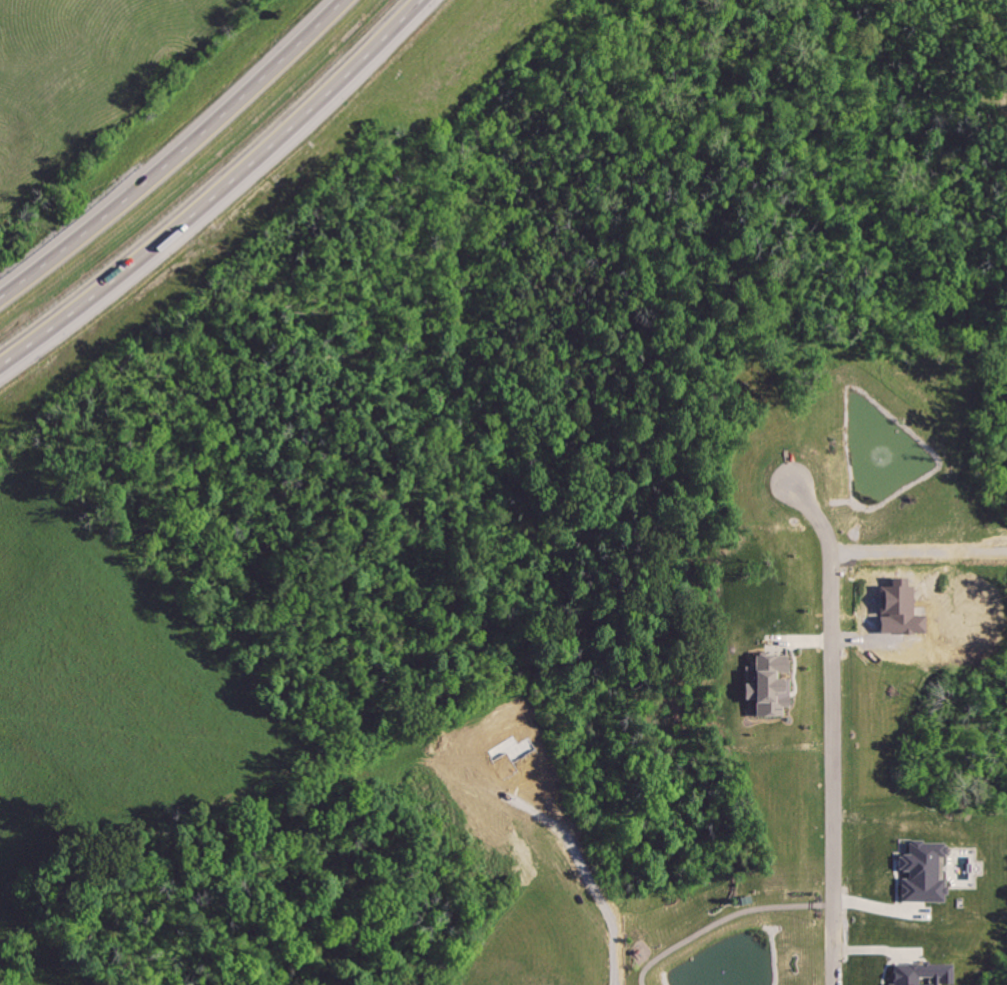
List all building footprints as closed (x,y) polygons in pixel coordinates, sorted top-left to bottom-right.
[(787,679),(774,679),(774,673),(788,673),(788,655),(753,656),(753,684),(742,684),(742,700),(753,699),(753,717),(782,717),(781,708),(788,708),(787,679)] [(901,902),(945,903),(945,880),(937,880),(938,857),(946,857),(946,843),(908,842),(908,857),(898,857),(897,870),(907,871),(907,881),(901,881),(901,902)] [(893,965),(893,984),(951,984),(951,965),(893,965)]
